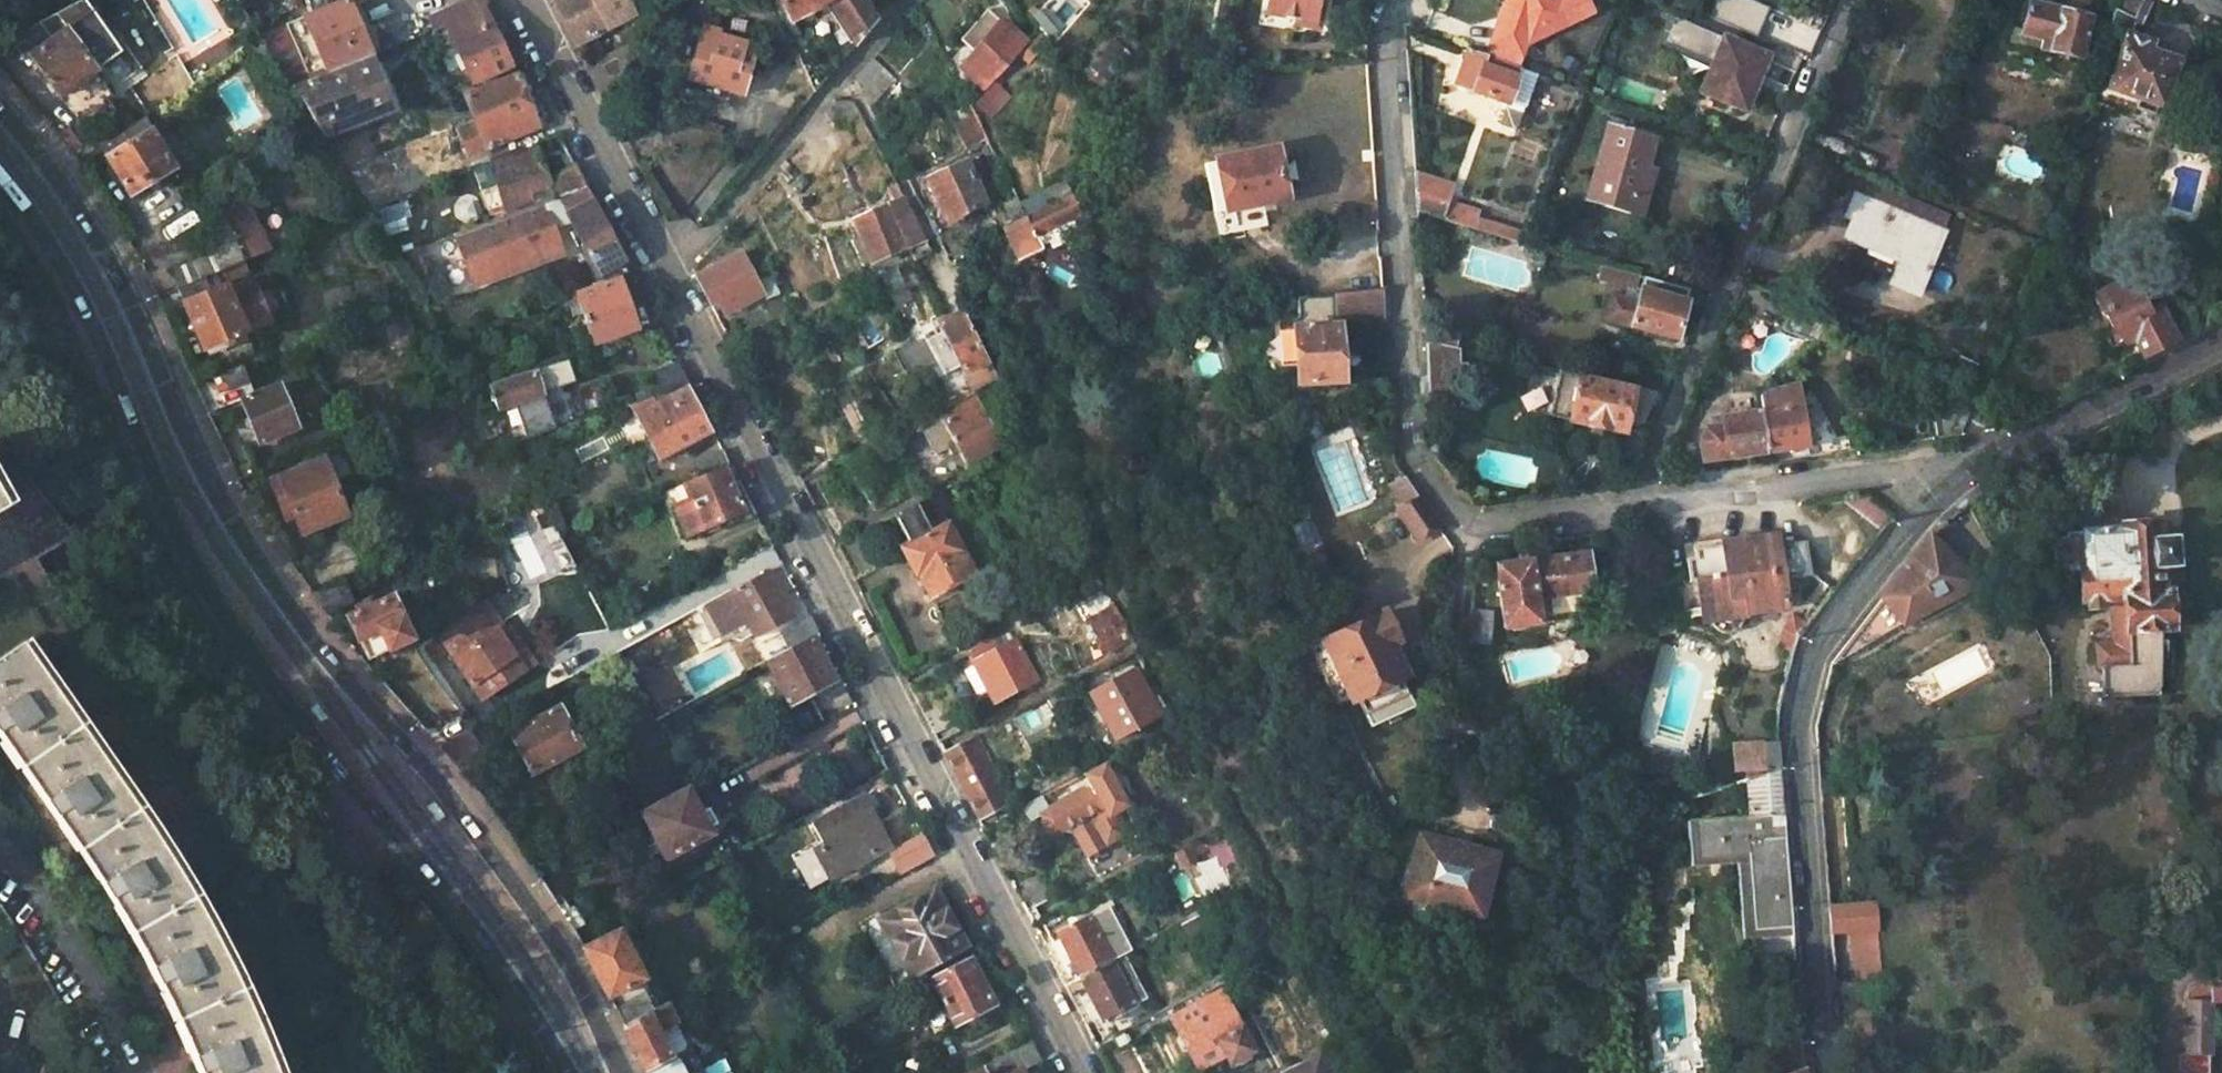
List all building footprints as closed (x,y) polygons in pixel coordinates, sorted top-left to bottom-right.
[(77,0),(18,31),(8,38),(24,60),(30,56),(57,94),(116,54),(77,0)] [(288,84),(369,53),(346,0),(336,0),(257,33),(288,84)] [(573,44),(633,11),(628,0),(551,0),(573,44)] [(789,14),(819,0),(782,0),(789,14)] [(854,41),(874,18),(864,0),(829,0),(854,41)] [(1264,12),(1314,21),(1317,0),(1267,0),(1264,12)] [(1513,25),(1503,29),(1495,26),(1485,54),(1514,65),(1521,46),(1586,13),(1580,0),(1553,0),(1542,5),(1539,0),(1501,0),(1513,25)] [(1758,21),(1763,10),(1739,0),(1737,0),(1732,11),(1758,21)] [(2125,31),(2130,16),(2139,19),(2148,1),(2146,0),(2113,0),(2105,33),(2122,40),(2101,96),(2151,114),(2154,105),(2158,106),(2175,58),(2162,53),(2148,48),(2150,41),(2125,31)] [(2012,29),(2009,39),(2078,55),(2086,15),(2027,1),(2020,31),(2012,29)] [(444,22),(441,25),(430,29),(433,37),(441,57),(450,53),(452,59),(459,57),(469,80),(508,63),(487,15),(483,7),(444,22)] [(1674,22),(1677,23),(1672,34),(1692,42),(1702,17),(1680,9),(1674,22)] [(958,64),(977,81),(990,66),(998,73),(1015,54),(1008,47),(1018,36),(1002,21),(966,61),(963,58),(958,64)] [(739,93),(750,55),(739,52),(742,42),(716,35),(717,31),(700,26),(686,78),(739,93)] [(1764,56),(1710,36),(1703,54),(1711,57),(1698,93),(1736,108),(1750,73),(1757,76),(1764,56)] [(1127,49),(1109,37),(1088,66),(1106,79),(1127,49)] [(2148,48),(2162,53),(2164,46),(2150,41),(2148,48)] [(626,58),(620,46),(611,52),(620,68),(626,58)] [(1521,107),(1534,72),(1514,65),(1485,54),(1466,47),(1453,83),(1521,107)] [(895,73),(875,51),(852,77),(867,106),(895,73)] [(611,52),(584,66),(602,100),(620,68),(611,52)] [(392,106),(369,53),(288,84),(320,134),(392,106)] [(514,68),(462,89),(473,119),(455,127),(464,152),(534,125),(514,68)] [(615,104),(631,74),(620,68),(602,100),(606,109),(615,104)] [(845,87),(823,112),(842,128),(858,111),(845,87)] [(1111,91),(1091,93),(1093,104),(1113,102),(1111,91)] [(155,108),(141,117),(151,134),(165,126),(155,108)] [(1519,115),(1502,109),(1497,124),(1513,129),(1519,115)] [(172,168),(151,134),(141,117),(101,147),(129,194),(172,168)] [(975,118),(959,127),(971,151),(987,143),(975,118)] [(1653,138),(1606,124),(1585,197),(1641,213),(1650,182),(1642,180),(1653,138)] [(1274,145),(1217,157),(1217,159),(1201,162),(1211,210),(1228,206),(1228,209),(1284,197),(1274,145)] [(535,147),(489,162),(500,195),(483,200),(491,219),(583,185),(571,161),(543,171),(535,147)] [(1900,155),(1896,166),(1907,170),(1911,160),(1900,155)] [(984,199),(962,156),(923,176),(945,219),(984,199)] [(784,158),(773,170),(783,184),(794,175),(784,158)] [(1896,166),(1884,161),(1879,174),(1903,184),(1907,170),(1896,166)] [(1523,232),(1476,216),(1478,209),(1449,199),(1454,183),(1412,169),(1415,210),(1518,243),(1523,232)] [(362,186),(368,203),(395,193),(389,176),(362,186)] [(903,194),(897,183),(890,186),(896,197),(903,194)] [(491,219),(457,231),(464,253),(459,255),(470,285),(560,253),(552,229),(568,218),(564,211),(588,199),(588,200),(590,199),(583,185),(491,219)] [(1102,189),(1089,192),(1094,219),(1107,217),(1102,189)] [(1070,190),(1041,205),(1023,214),(1012,219),(1000,225),(1017,257),(1039,246),(1033,234),(1072,213),(1079,210),(1070,190)] [(1023,214),(1017,201),(1012,192),(1001,197),(1012,219),(1023,214)] [(1041,205),(1034,192),(1017,201),(1023,214),(1041,205)] [(1917,292),(1943,233),(1851,193),(1844,207),(1852,210),(1842,233),(1898,257),(1888,280),(1917,292)] [(861,263),(923,233),(903,194),(896,197),(851,219),(858,234),(850,239),(861,263)] [(269,248),(244,196),(218,208),(222,216),(216,219),(217,221),(217,226),(217,229),(216,234),(214,241),(211,247),(207,255),(170,270),(177,287),(239,261),(261,252),(269,248)] [(588,199),(564,211),(568,218),(572,227),(568,229),(575,243),(580,241),(596,271),(619,259),(588,200),(588,199)] [(392,231),(411,229),(407,203),(389,205),(392,231)] [(1039,246),(1078,225),(1072,213),(1033,234),(1039,246)] [(921,254),(918,248),(909,253),(912,258),(921,254)] [(760,292),(738,251),(693,275),(703,294),(711,290),(722,312),(760,292)] [(266,264),(261,252),(239,261),(245,272),(266,264)] [(239,261),(177,287),(202,347),(242,331),(225,289),(222,281),(245,272),(239,261)] [(1637,275),(1600,265),(1595,279),(1633,288),(1637,275)] [(633,325),(626,304),(615,273),(588,282),(590,286),(576,292),(574,287),(562,291),(570,311),(578,309),(590,341),(633,325)] [(1643,276),(1635,303),(1608,295),(1602,317),(1674,337),(1688,289),(1643,276)] [(266,321),(250,280),(225,289),(242,331),(266,321)] [(2105,331),(2112,346),(2136,334),(2147,355),(2196,331),(2196,316),(2170,328),(2158,304),(2151,307),(2143,291),(2137,294),(2134,287),(2125,291),(2120,280),(2098,290),(2101,298),(2098,299),(2105,312),(2108,311),(2115,325),(2105,331)] [(1381,286),(1332,291),(1334,317),(1383,312),(1381,286)] [(1289,297),(1291,318),(1276,319),(1280,364),(1296,363),(1298,382),(1338,379),(1334,317),(1332,291),(1309,293),(1289,297)] [(626,304),(633,325),(636,334),(657,327),(642,299),(626,304)] [(1839,322),(1794,303),(1784,328),(1817,341),(1839,322)] [(995,376),(960,308),(937,319),(941,326),(925,335),(943,370),(959,361),(973,388),(995,376)] [(875,313),(859,320),(870,346),(886,339),(875,313)] [(1422,324),(1423,339),(1453,346),(1455,331),(1422,324)] [(1453,346),(1423,339),(1426,395),(1456,393),(1456,347),(1453,346)] [(900,347),(906,374),(926,369),(920,342),(900,347)] [(673,360),(642,376),(651,394),(685,382),(673,360)] [(240,364),(210,375),(217,392),(246,381),(240,364)] [(1663,393),(1559,370),(1550,415),(1621,432),(1624,418),(1649,424),(1663,393)] [(539,394),(532,371),(507,379),(507,375),(478,384),(481,391),(488,390),(493,408),(539,394)] [(240,399),(258,442),(294,428),(275,384),(240,399)] [(707,429),(684,385),(654,400),(651,394),(627,402),(655,455),(678,444),(700,433),(707,429)] [(1531,414),(1547,409),(1540,386),(1524,391),(1531,414)] [(1797,388),(1757,394),(1759,409),(1765,450),(1804,444),(1797,388)] [(1959,434),(1973,399),(1932,405),(1937,437),(1959,434)] [(1983,430),(1994,403),(1973,399),(1959,434),(1983,430)] [(979,404),(944,421),(964,461),(999,443),(979,404)] [(1697,459),(1765,450),(1759,409),(1718,415),(1718,424),(1701,427),(1695,440),(1697,459)] [(681,449),(703,438),(700,433),(678,444),(681,449)] [(720,462),(725,461),(717,445),(692,457),(700,471),(720,462)] [(341,449),(269,477),(284,516),(293,513),(300,531),(346,514),(332,480),(351,473),(341,449)] [(664,488),(684,532),(740,506),(720,462),(700,471),(664,488)] [(1395,509),(1414,540),(1436,526),(1403,475),(1388,485),(1400,506),(1395,509)] [(14,507),(0,481),(0,515),(14,507)] [(1841,500),(1882,532),(1892,518),(1865,497),(1841,500)] [(900,548),(928,601),(973,578),(945,525),(928,534),(916,509),(893,521),(905,545),(900,548)] [(75,538),(62,521),(39,535),(51,553),(75,538)] [(2123,532),(2085,534),(2086,568),(2082,568),(2084,601),(2088,600),(2090,612),(2112,611),(2112,647),(2098,647),(2100,670),(2105,670),(2106,691),(2106,699),(2159,697),(2160,689),(2162,668),(2164,633),(2172,632),(2170,594),(2164,594),(2163,568),(2176,567),(2174,543),(2161,544),(2159,526),(2122,528),(2123,532)] [(1976,581),(1930,538),(1831,663),(1976,586),(1976,581)] [(1772,539),(1720,547),(1723,562),(1737,561),(1738,555),(1774,550),(1772,539)] [(1698,584),(1703,613),(1713,611),(1716,614),(1719,616),(1724,617),(1728,617),(1732,615),(1735,612),(1736,608),(1747,607),(1749,617),(1787,611),(1784,582),(1810,578),(1806,547),(1774,550),(1738,555),(1737,561),(1723,562),(1720,547),(1690,552),(1691,559),(1681,561),(1685,585),(1690,585),(1698,584)] [(1498,566),(1506,628),(1599,615),(1588,554),(1498,566)] [(787,618),(763,572),(702,605),(718,635),(729,629),(731,633),(745,625),(751,638),(787,618)] [(342,582),(312,594),(327,616),(353,604),(342,582)] [(1703,613),(1698,584),(1690,585),(1695,614),(1703,613)] [(504,593),(510,610),(527,604),(521,587),(504,593)] [(1074,610),(1102,661),(1132,646),(1104,593),(1074,610)] [(348,618),(368,660),(410,640),(391,598),(375,606),(372,599),(356,606),(359,614),(348,618)] [(480,602),(434,633),(480,700),(522,674),(500,642),(506,639),(480,602)] [(1486,639),(1489,610),(1467,609),(1464,638),(1486,639)] [(1329,639),(1324,641),(1354,705),(1361,701),(1367,713),(1408,694),(1402,682),(1412,678),(1398,645),(1402,643),(1388,612),(1339,634),(1337,629),(1327,634),(1329,639)] [(814,631),(806,615),(776,632),(784,647),(805,636),(814,631)] [(1798,616),(1783,615),(1779,647),(1794,649),(1798,616)] [(500,642),(522,674),(532,666),(512,635),(506,639),(500,642)] [(761,660),(785,707),(831,682),(805,636),(784,647),(761,660)] [(1013,639),(969,663),(991,704),(1034,682),(1013,639)] [(108,891),(125,917),(129,926),(164,990),(172,1007),(180,1023),(186,1037),(197,1062),(201,1072),(272,1072),(257,1035),(226,970),(216,951),(206,932),(195,913),(179,887),(171,873),(133,815),(19,651),(0,664),(0,735),(56,813),(90,864),(108,891)] [(1135,672),(1089,697),(1114,743),(1160,717),(1135,672)] [(579,746),(562,714),(572,709),(565,697),(555,702),(558,708),(511,734),(532,773),(579,746)] [(327,719),(316,704),(309,709),(320,724),(327,719)] [(294,732),(283,716),(276,722),(287,737),(294,732)] [(973,742),(944,757),(977,821),(1006,805),(973,742)] [(1781,769),(1780,754),(1768,755),(1770,772),(1781,769)] [(1103,766),(1043,798),(1061,833),(1069,829),(1085,857),(1122,838),(1119,828),(1117,824),(1114,817),(1127,810),(1103,766)] [(1781,769),(1770,772),(1750,779),(1755,825),(1701,829),(1703,852),(1746,849),(1753,927),(1792,923),(1781,769)] [(1708,792),(1715,816),(1743,808),(1736,783),(1708,792)] [(641,814),(665,858),(709,833),(686,791),(641,814)] [(896,842),(871,796),(815,827),(822,842),(808,849),(825,881),(896,842)] [(1483,917),(1498,853),(1422,835),(1407,897),(1429,903),(1428,914),(1454,921),(1458,910),(1483,917)] [(1199,836),(1169,851),(1179,868),(1208,853),(1199,836)] [(1012,887),(1024,910),(1047,897),(1035,874),(1012,887)] [(962,951),(928,888),(855,927),(890,991),(962,951)] [(1881,980),(1877,905),(1830,908),(1836,982),(1881,980)] [(1058,934),(1080,978),(1124,955),(1131,952),(1109,908),(1058,934)] [(582,952),(606,998),(642,978),(617,931),(582,952)] [(1147,1000),(1124,955),(1080,978),(1104,1022),(1147,1000)] [(964,958),(924,979),(949,1028),(990,1007),(964,958)] [(2218,977),(2211,980),(2211,1002),(2221,1001),(2221,977),(2218,977)] [(2184,1001),(2211,1002),(2211,980),(2197,980),(2184,988),(2184,1001)] [(1254,1052),(1219,986),(1168,1014),(1197,1072),(1225,1056),(1230,1065),(1254,1052)] [(612,1010),(621,1027),(654,1010),(645,993),(612,1010)] [(2209,1058),(2211,1002),(2184,1001),(2177,1001),(2175,1057),(2209,1058)] [(686,1044),(666,1004),(654,1010),(621,1027),(643,1069),(682,1049),(686,1044)] [(1769,1036),(1774,1072),(1782,1072),(1803,1064),(1800,1038),(1799,1030),(1769,1036)] [(968,1072),(1017,1072),(1016,1072),(1040,1059),(1030,1040),(968,1072)] [(1321,1054),(1283,1072),(1330,1072),(1321,1054)] [(2170,1072),(2209,1072),(2209,1058),(2175,1057),(2171,1057),(2170,1072)] [(673,1061),(650,1072),(679,1072),(673,1061)] [(1803,1064),(1782,1072),(1805,1072),(1803,1064)]
